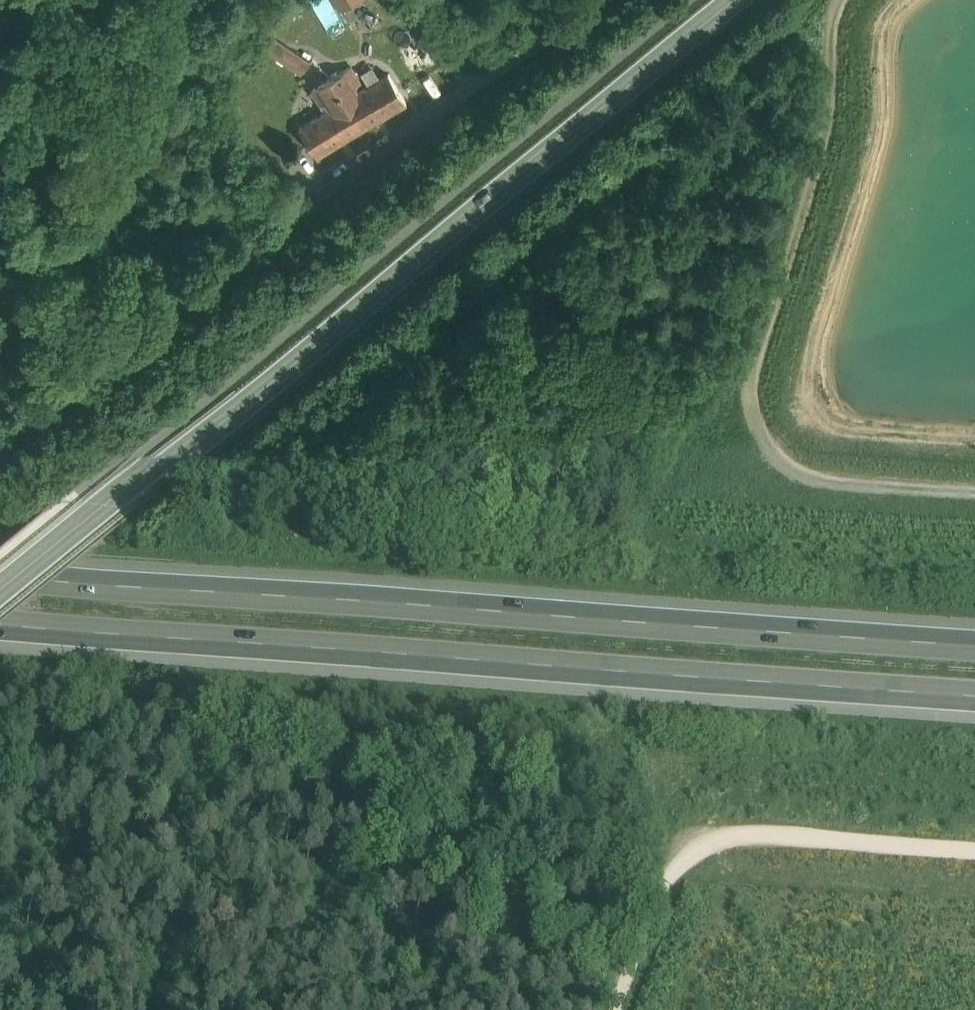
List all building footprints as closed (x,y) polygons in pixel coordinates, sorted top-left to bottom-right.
[(340,11),(359,0),(334,0),(340,11)] [(272,40),(265,50),(301,75),(309,66),(272,40)] [(351,70),(311,95),(321,110),(325,108),(329,114),(358,96),(356,91),(358,90),(357,88),(361,86),(351,70)] [(358,96),(329,114),(299,133),(317,161),(406,106),(388,77),(358,96)]
